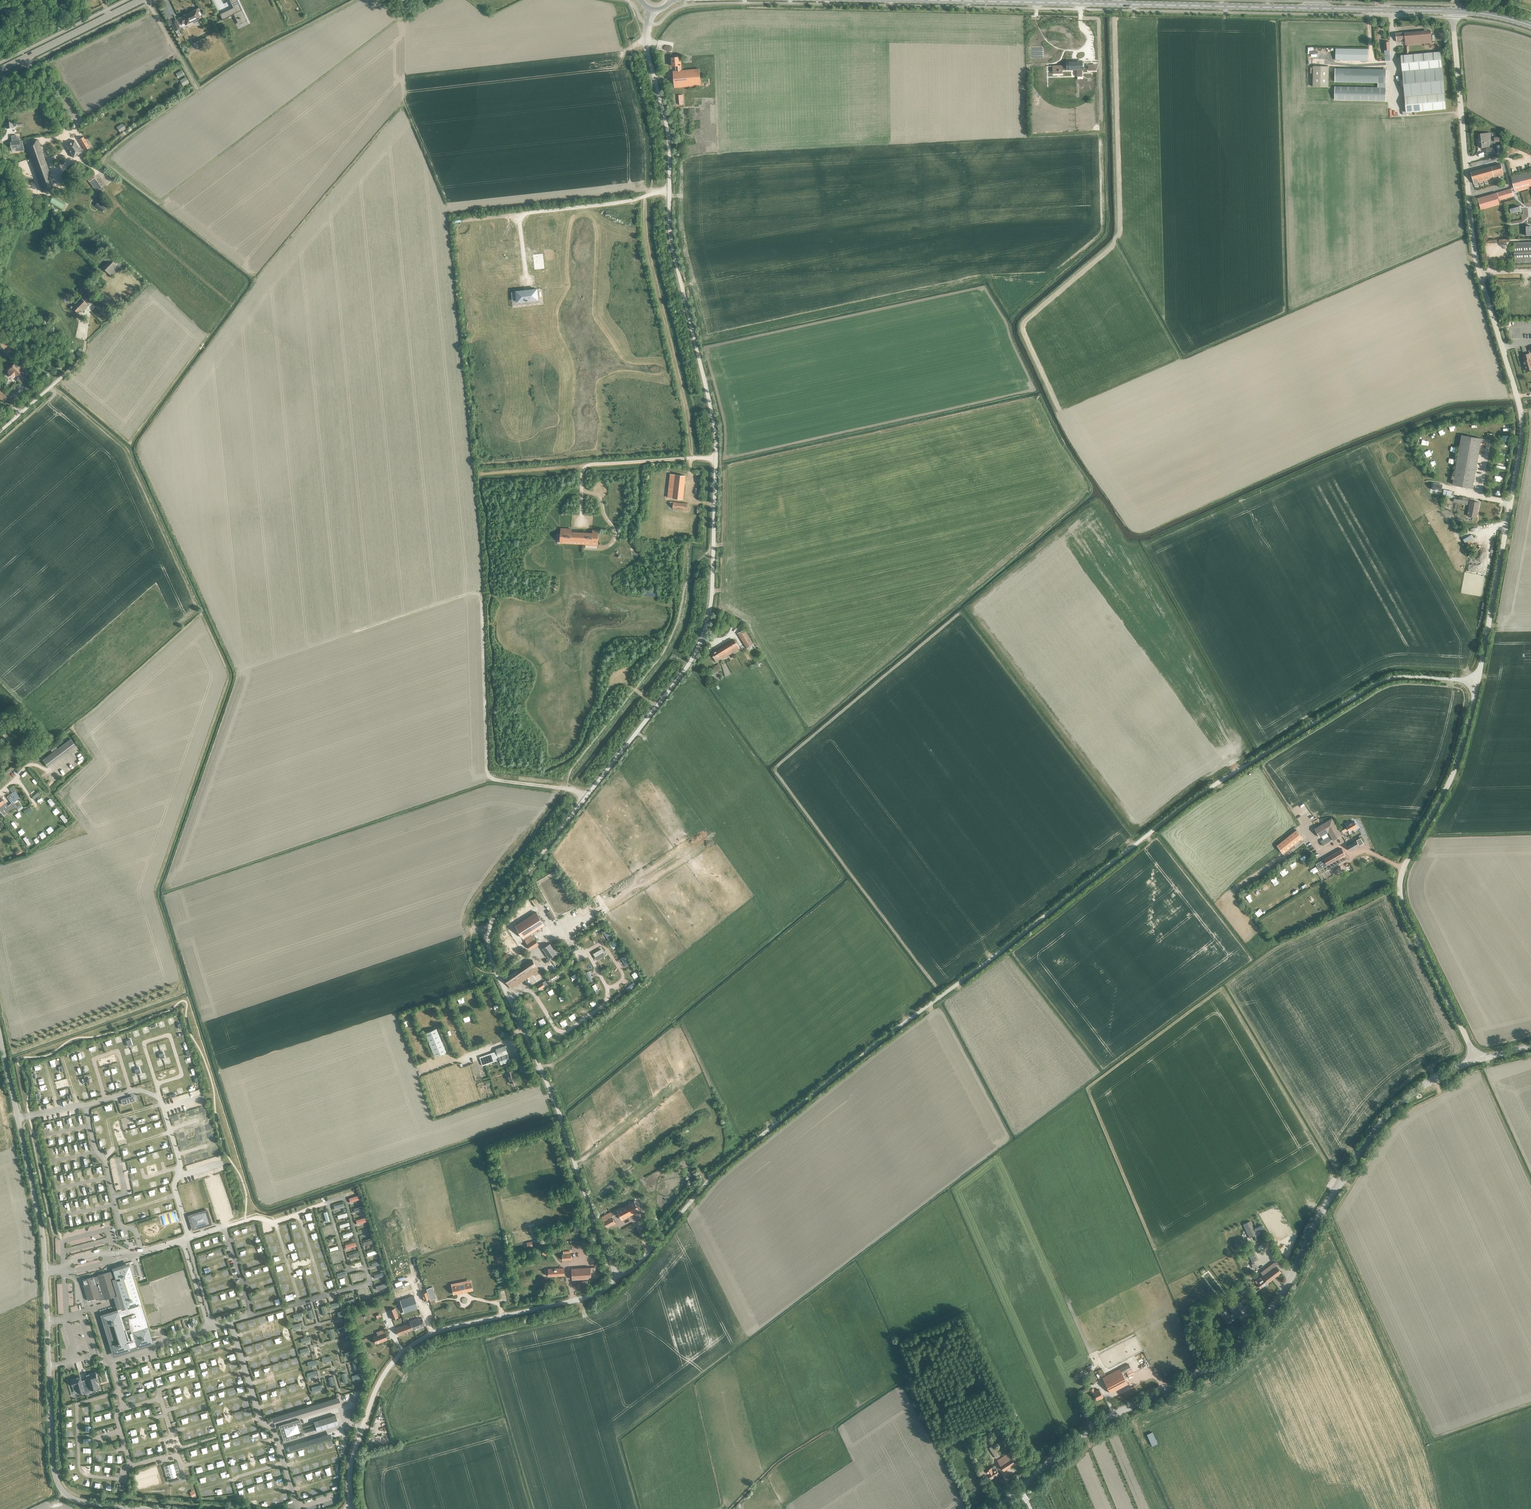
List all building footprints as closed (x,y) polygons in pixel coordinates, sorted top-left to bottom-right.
[(219,14),(222,20),(234,15),(233,13),(235,12),(241,24),(247,21),(237,0),(230,0),(229,0),(233,8),(231,9),(231,8),(219,14)] [(183,24),(183,25),(193,21),(194,24),(201,20),(203,19),(202,17),(202,16),(202,14),(201,14),(198,9),(182,17),(178,19),(181,25),(183,24)] [(176,20),(171,23),(176,31),(180,29),(176,20)] [(1401,43),(1405,42),(1406,45),(1432,43),(1430,30),(1396,33),(1396,42),(1401,41),(1401,43)] [(1368,60),(1368,49),(1336,49),(1336,60),(1368,60)] [(1441,51),(1401,55),(1406,112),(1446,109),(1442,65),(1442,61),(1441,51)] [(1066,62),(1052,61),(1052,66),(1061,66),(1061,62),(1066,62),(1066,65),(1076,65),(1076,72),(1081,72),(1081,58),(1070,58),(1070,56),(1066,56),(1066,62)] [(674,88),(700,85),(699,69),(681,71),(680,61),(678,62),(678,57),(671,58),(672,66),(674,66),(675,71),(672,71),(674,88)] [(1313,66),(1313,86),(1328,87),(1329,66),(1313,66)] [(1386,101),(1386,70),(1335,69),(1335,81),(1378,82),(1378,87),(1335,87),(1335,99),(1386,101)] [(1489,139),(1491,139),(1490,133),(1478,134),(1479,139),(1480,139),(1481,147),(1489,146),(1489,139)] [(12,135),(12,137),(13,141),(11,141),(12,147),(16,147),(16,150),(23,150),(23,146),(22,146),(22,144),(19,144),(19,137),(17,137),(16,135),(12,135)] [(84,137),(80,139),(86,150),(90,147),(84,137)] [(43,191),(55,187),(38,139),(26,143),(43,191)] [(74,157),(82,152),(75,140),(67,145),(74,157)] [(1501,163),(1471,172),(1474,184),(1494,178),(1494,177),(1504,174),(1503,172),(1503,170),(1501,163)] [(1530,185),(1530,171),(1511,176),(1514,190),(1530,185)] [(102,187),(95,178),(93,174),(87,179),(96,191),(102,187)] [(1500,204),(1499,200),(1513,196),(1511,188),(1497,192),(1478,198),(1481,210),(1500,204)] [(1530,262),(1530,242),(1514,243),(1514,263),(1530,262)] [(111,275),(120,266),(111,258),(103,267),(111,275)] [(537,289),(516,291),(517,302),(538,300),(537,289)] [(89,305),(85,301),(82,298),(73,308),(77,312),(79,310),(80,311),(81,310),(82,311),(89,305)] [(3,340),(0,343),(0,349),(11,359),(17,353),(3,340)] [(1530,369),(1530,358),(1529,353),(1523,355),(1524,360),(1523,361),(1526,371),(1530,369)] [(17,362),(8,370),(10,371),(8,373),(13,377),(14,375),(15,376),(19,380),(20,381),(28,373),(17,362)] [(8,394),(0,390),(0,398),(6,400),(8,394)] [(1473,488),(1481,438),(1461,435),(1453,484),(1473,488)] [(683,499),(685,476),(670,474),(668,497),(675,498),(683,499)] [(1446,495),(1452,496),(1452,494),(1451,494),(1451,489),(1443,488),(1442,496),(1446,496),(1446,495)] [(1454,497),(1453,501),(1467,503),(1468,496),(1462,495),(1462,498),(1454,497)] [(687,509),(688,503),(671,501),(670,505),(673,505),(673,508),(687,509)] [(1476,517),(1479,502),(1470,501),(1467,515),(1476,517)] [(593,533),(571,532),(571,529),(561,528),(561,535),(566,535),(565,542),(581,542),(581,544),(598,545),(598,544),(598,530),(593,530),(593,533)] [(1472,534),(1463,539),(1465,542),(1474,538),(1472,534)] [(738,634),(747,648),(754,644),(745,630),(738,634)] [(723,658),(740,648),(735,640),(712,654),(716,661),(721,658),(720,656),(721,655),(723,658)] [(719,666),(710,671),(713,676),(721,670),(719,666)] [(70,739),(42,760),(48,767),(76,746),(70,739)] [(1,796),(0,797),(0,809),(4,815),(16,805),(14,801),(20,797),(13,787),(11,789),(13,792),(7,797),(11,803),(8,805),(1,796)] [(1332,818),(1315,828),(1320,837),(1329,832),(1334,840),(1342,835),(1337,827),(1332,818)] [(1355,823),(1347,827),(1350,832),(1358,828),(1355,823)] [(1283,853),(1303,837),(1297,830),(1277,845),(1283,853)] [(1328,836),(1320,841),(1323,845),(1331,840),(1328,836)] [(1347,845),(1350,850),(1364,843),(1361,838),(1347,845)] [(1348,858),(1342,848),(1324,859),(1325,860),(1317,865),(1320,869),(1326,866),(1325,865),(1327,864),(1330,868),(1348,858)] [(524,938),(544,924),(537,912),(516,925),(524,938)] [(524,940),(530,949),(538,944),(532,935),(524,940)] [(551,961),(558,957),(550,944),(543,949),(551,961)] [(511,989),(539,970),(532,960),(504,978),(511,989)] [(547,977),(551,982),(559,977),(555,971),(547,977)] [(425,1033),(434,1056),(446,1051),(436,1028),(425,1033)] [(496,1049),(499,1056),(495,1058),(495,1057),(487,1060),(488,1063),(499,1059),(501,1064),(511,1061),(505,1045),(496,1049)] [(510,1083),(517,1081),(514,1069),(506,1072),(510,1083)] [(622,1220),(644,1208),(639,1198),(617,1210),(622,1220)] [(207,1210),(188,1216),(192,1230),(211,1224),(207,1210)] [(606,1228),(617,1222),(614,1216),(612,1217),(609,1213),(601,1217),(606,1228)] [(1249,1238),(1256,1235),(1250,1220),(1243,1224),(1249,1238)] [(1259,1246),(1263,1253),(1269,1249),(1267,1245),(1265,1246),(1264,1243),(1259,1246)] [(1252,1262),(1259,1258),(1254,1249),(1247,1252),(1252,1262)] [(1260,1288),(1281,1272),(1273,1262),(1260,1272),(1262,1275),(1254,1281),(1260,1288)] [(110,1272),(82,1280),(88,1300),(96,1298),(97,1299),(98,1300),(98,1299),(99,1297),(104,1295),(105,1299),(116,1296),(117,1295),(118,1299),(117,1301),(118,1304),(120,1306),(122,1310),(121,1310),(122,1312),(121,1312),(116,1313),(112,1313),(108,1314),(105,1317),(104,1322),(105,1325),(105,1326),(108,1328),(112,1340),(111,1344),(111,1345),(113,1348),(116,1351),(120,1352),(124,1351),(127,1349),(139,1345),(143,1346),(143,1345),(147,1344),(150,1341),(150,1342),(150,1341),(153,1341),(151,1334),(141,1304),(140,1301),(129,1266),(110,1272)] [(573,1280),(592,1278),(591,1267),(572,1269),(573,1280)] [(453,1294),(472,1290),(470,1282),(463,1284),(464,1287),(459,1289),(458,1285),(452,1286),(453,1294)] [(1248,1283),(1238,1288),(1242,1294),(1251,1290),(1248,1283)] [(426,1289),(430,1300),(436,1298),(432,1287),(426,1289)] [(414,1296),(400,1300),(404,1313),(418,1308),(414,1296)] [(1228,1323),(1240,1314),(1235,1308),(1231,1311),(1233,1312),(1230,1315),(1225,1309),(1221,1313),(1226,1318),(1225,1319),(1228,1323)] [(395,1309),(389,1311),(392,1320),(398,1318),(395,1309)] [(413,1329),(425,1324),(423,1318),(410,1323),(413,1329)] [(1188,1322),(1191,1330),(1197,1328),(1194,1320),(1188,1322)] [(398,1335),(413,1329),(410,1323),(396,1328),(398,1335)] [(387,1339),(383,1329),(377,1332),(378,1335),(373,1336),(376,1343),(387,1339)] [(1123,1373),(1132,1369),(1129,1364),(1102,1377),(1110,1392),(1128,1384),(1123,1373)] [(85,1382),(88,1393),(92,1392),(91,1390),(97,1388),(97,1387),(98,1386),(98,1385),(98,1384),(97,1383),(96,1383),(95,1379),(97,1378),(95,1372),(87,1375),(88,1381),(85,1382)] [(88,1393),(85,1382),(82,1382),(80,1377),(70,1379),(72,1386),(76,1385),(78,1392),(84,1391),(85,1394),(88,1393)] [(1097,1400),(1103,1397),(1099,1389),(1095,1391),(1093,1388),(1090,1390),(1092,1393),(1093,1392),(1097,1400)] [(314,1421),(314,1423),(302,1426),(304,1433),(316,1429),(317,1431),(338,1424),(335,1414),(314,1421)] [(283,1425),(279,1426),(282,1436),(285,1435),(285,1437),(283,1437),(284,1441),(287,1440),(304,1435),(304,1434),(300,1419),(291,1422),(291,1423),(288,1424),(288,1423),(283,1425)] [(995,1435),(1002,1433),(998,1422),(991,1425),(995,1435)] [(1146,1435),(1151,1446),(1157,1443),(1152,1432),(1146,1435)] [(1003,1470),(1018,1461),(1012,1450),(1000,1457),(996,1450),(997,1450),(993,1444),(989,1447),(1003,1470)] [(168,1465),(164,1467),(169,1483),(181,1479),(179,1475),(178,1475),(178,1474),(180,1473),(177,1463),(173,1464),(168,1466),(168,1465)] [(991,1479),(999,1473),(996,1468),(993,1470),(991,1467),(986,1470),(991,1479)]
